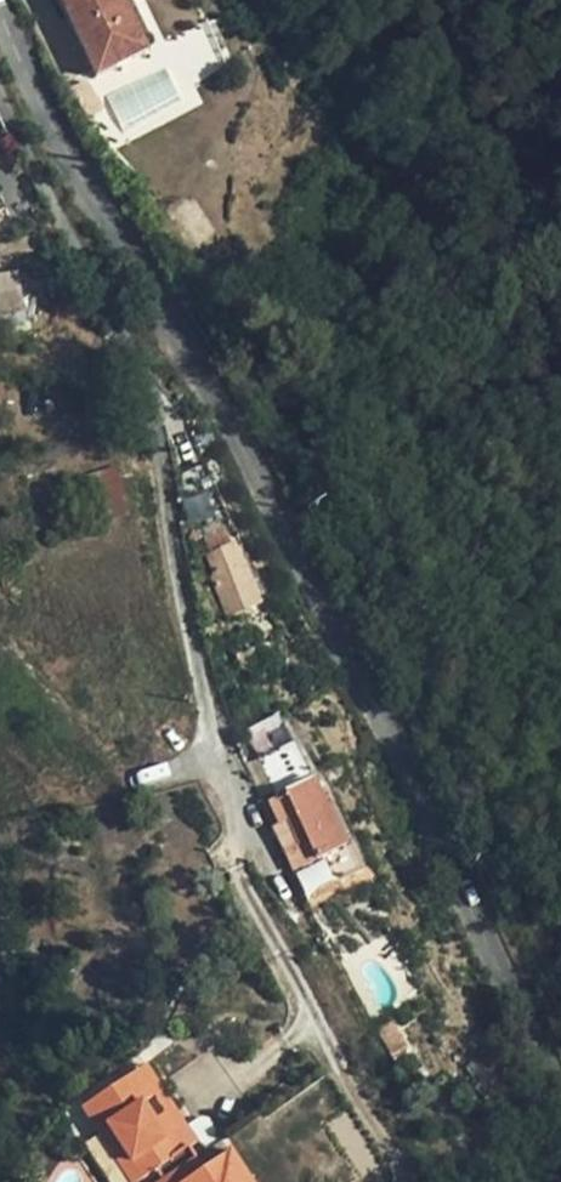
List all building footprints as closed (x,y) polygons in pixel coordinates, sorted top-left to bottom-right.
[(122,0),(60,0),(97,77),(147,52),(122,0)] [(0,293),(0,318),(24,315),(21,290),(0,293)] [(0,318),(0,334),(1,342),(1,348),(27,344),(24,315),(0,318)] [(206,465),(184,475),(195,504),(217,495),(206,465)] [(243,565),(232,546),(206,557),(214,576),(211,578),(228,620),(260,607),(243,565)] [(277,712),(244,731),(275,782),(307,763),(277,712)] [(295,844),(286,824),(279,829),(288,848),(295,844)] [(328,860),(296,869),(302,891),(334,882),(328,860)] [(406,1049),(392,1023),(377,1032),(391,1058),(406,1049)] [(163,1092),(146,1067),(125,1081),(143,1106),(163,1092)] [(143,1106),(125,1081),(82,1110),(99,1135),(108,1129),(142,1180),(157,1170),(165,1180),(190,1163),(183,1153),(197,1143),(186,1125),(165,1139),(153,1122),(174,1108),(163,1092),(143,1106)] [(185,1124),(174,1108),(153,1122),(165,1139),(186,1125),(185,1124)] [(108,1129),(99,1135),(131,1181),(139,1181),(142,1180),(108,1129)] [(230,1152),(197,1174),(190,1163),(165,1180),(166,1181),(249,1181),(230,1152)]
